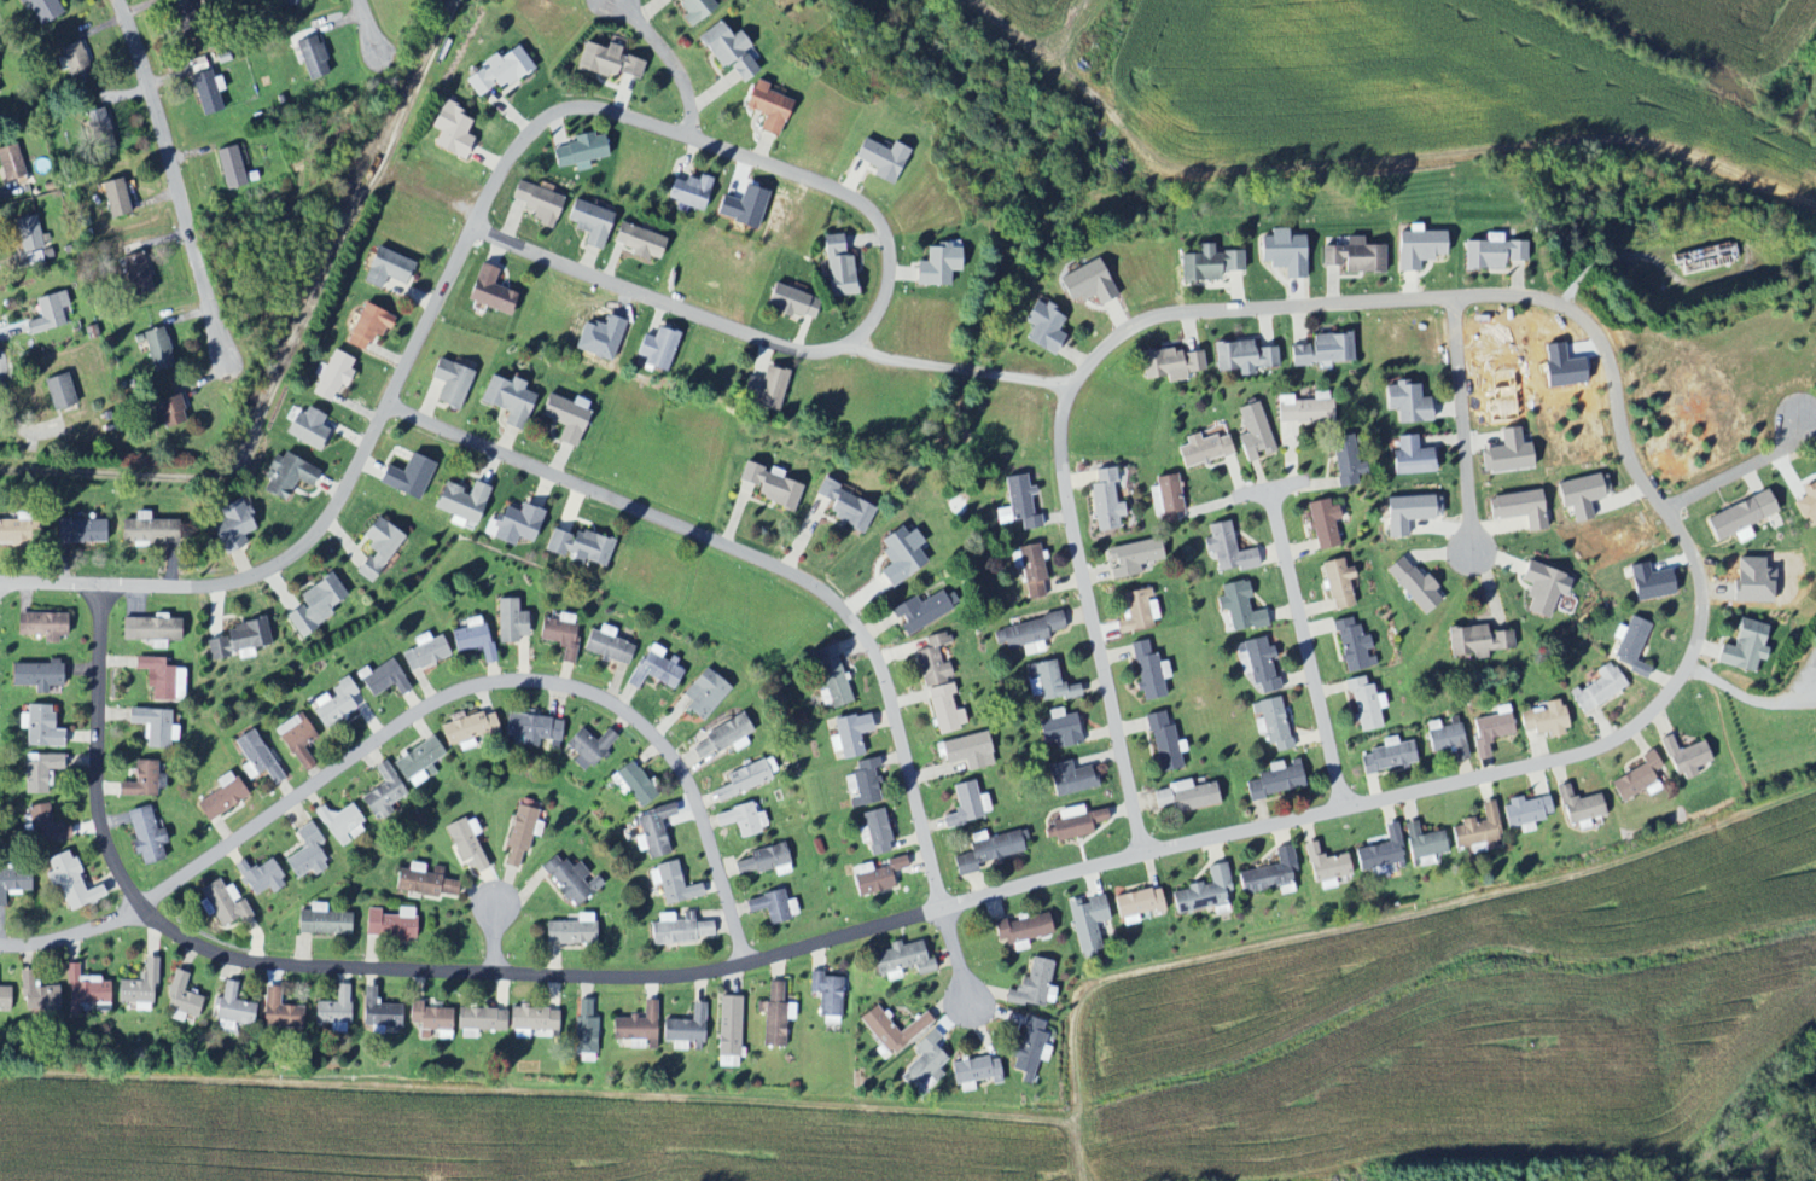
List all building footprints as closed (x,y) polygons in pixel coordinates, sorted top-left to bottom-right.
[(37,25),(60,13),(53,0),(22,0),(23,2),(24,1),(37,25)] [(170,18),(191,12),(187,0),(164,0),(170,18)] [(715,3),(712,0),(679,0),(688,9),(679,19),(690,29),(715,3)] [(695,36),(718,69),(726,64),(740,83),(757,72),(742,50),(749,46),(739,31),(729,38),(718,21),(695,36)] [(306,81),(327,74),(313,33),(293,40),(306,81)] [(57,48),(72,86),(91,78),(76,40),(57,48)] [(643,58),(603,46),(603,48),(581,42),(574,66),(635,84),(643,58)] [(462,79),(477,102),(530,65),(515,43),(496,57),(493,52),(479,62),(481,65),(462,79)] [(224,89),(220,76),(211,79),(208,69),(188,76),(200,116),(219,110),(214,92),(224,89)] [(777,137),(786,97),(763,92),(766,82),(750,78),(743,108),(761,113),(757,132),(777,137)] [(463,159),(471,137),(465,135),(470,121),(460,117),(463,108),(438,100),(429,128),(436,130),(430,147),(463,159)] [(115,148),(102,107),(82,113),(95,154),(115,148)] [(585,160),(607,156),(603,131),(571,137),(572,143),(549,147),(552,168),(572,165),(573,172),(587,169),(585,160)] [(887,150),(859,138),(851,158),(873,167),(869,176),(892,185),(907,149),(890,142),(887,150)] [(2,184),(23,180),(17,144),(0,147),(0,171),(2,184)] [(221,188),(242,186),(236,146),(216,148),(221,188)] [(669,178),(664,200),(702,210),(710,178),(697,175),(696,179),(683,176),(682,181),(669,178)] [(107,218),(127,213),(118,178),(98,183),(107,218)] [(550,227),(559,195),(513,182),(507,202),(529,208),(526,220),(550,227)] [(581,244),(600,251),(612,213),(570,199),(562,223),(585,231),(581,244)] [(42,249),(36,215),(14,219),(20,252),(42,249)] [(610,242),(630,250),(628,255),(646,262),(648,256),(659,260),(666,240),(618,221),(610,242)] [(1303,278),(1302,236),(1285,236),(1285,229),(1268,229),(1268,236),(1257,236),(1258,267),(1283,267),(1283,278),(1303,278)] [(1417,272),(1417,260),(1430,260),(1430,255),(1444,255),(1444,232),(1395,231),(1394,271),(1417,272)] [(1525,261),(1525,241),(1500,241),(1500,233),(1483,233),(1483,241),(1461,241),(1462,270),(1502,269),(1502,262),(1525,261)] [(822,235),(824,296),(852,295),(850,253),(843,253),(842,234),(822,235)] [(1319,266),(1341,266),(1341,273),(1383,272),(1382,244),(1362,244),(1362,236),(1344,236),(1344,246),(1319,246),(1319,266)] [(1241,251),(1212,251),(1212,243),(1197,243),(1197,253),(1178,254),(1178,281),(1217,281),(1217,271),(1241,271),(1241,251)] [(1679,273),(1731,265),(1728,244),(1676,252),(1679,273)] [(912,285),(948,286),(948,270),(959,270),(960,247),(948,247),(948,246),(924,245),(924,261),(913,261),(912,285)] [(400,283),(410,262),(375,246),(359,281),(378,289),(384,276),(400,283)] [(129,296),(150,292),(142,251),(121,256),(129,296)] [(1092,294),(1097,305),(1114,297),(1097,259),(1056,277),(1068,305),(1092,294)] [(507,317),(516,295),(506,291),(509,283),(495,277),(497,271),(477,263),(463,299),(507,317)] [(810,321),(816,296),(769,284),(764,304),(774,307),(772,312),(810,321)] [(26,335),(63,324),(59,309),(69,306),(64,290),(33,299),(39,317),(23,322),(26,335)] [(1029,325),(1021,341),(1052,355),(1062,334),(1055,331),(1062,315),(1031,300),(1021,321),(1029,325)] [(343,343),(362,352),(371,333),(380,337),(390,316),(362,303),(343,343)] [(632,355),(642,358),(640,364),(664,372),(677,334),(654,326),(650,337),(639,334),(632,355)] [(149,372),(169,368),(162,328),(142,331),(149,372)] [(1351,362),(1349,333),(1310,335),(1310,345),(1288,345),(1289,364),(1351,362)] [(1214,371),(1238,370),(1238,376),(1251,375),(1251,368),(1277,367),(1276,347),(1253,348),(1252,341),(1212,343),(1214,371)] [(1185,380),(1184,373),(1202,370),(1199,347),(1139,356),(1142,380),(1164,376),(1165,383),(1185,380)] [(334,403),(345,368),(347,369),(351,358),(327,350),(313,396),(334,403)] [(433,401),(456,411),(473,374),(435,357),(426,377),(440,384),(433,401)] [(740,395),(753,397),(752,406),(777,411),(784,370),(762,366),(760,379),(743,376),(740,395)] [(51,411),(73,404),(64,373),(41,380),(51,411)] [(477,401),(505,412),(502,419),(521,426),(533,395),(520,390),(523,382),(509,377),(507,383),(487,375),(477,401)] [(1382,384),(1384,410),(1395,409),(1396,424),(1429,421),(1428,397),(1419,398),(1418,384),(1408,385),(1408,382),(1382,384)] [(536,416),(560,425),(554,441),(571,448),(588,403),(571,396),(569,403),(544,393),(536,416)] [(151,402),(158,429),(184,422),(176,395),(151,402)] [(1276,398),(1276,423),(1332,423),(1332,398),(1276,398)] [(1272,453),(1260,402),(1236,407),(1243,434),(1237,435),(1244,464),(1260,460),(1259,456),(1272,453)] [(282,433),(315,450),(326,430),(317,425),(323,416),(306,406),(301,416),(294,411),(282,433)] [(1487,473),(1529,467),(1525,443),(1520,444),(1517,426),(1498,429),(1500,445),(1483,448),(1487,473)] [(1175,447),(1182,468),(1232,453),(1226,433),(1199,441),(1197,433),(1183,437),(1186,444),(1175,447)] [(1415,435),(1396,436),(1397,451),(1391,451),(1391,474),(1432,473),(1431,449),(1415,450),(1415,435)] [(1356,484),(1355,475),(1365,474),(1363,463),(1355,464),(1350,436),(1329,439),(1337,488),(1356,484)] [(277,452),(258,491),(282,502),(292,480),(307,487),(316,470),(277,452)] [(374,483),(416,501),(432,464),(408,453),(400,473),(382,465),(374,483)] [(791,510),(800,484),(740,464),(735,481),(755,487),(752,497),(791,510)] [(1094,531),(1118,529),(1116,517),(1124,516),(1123,502),(1115,503),(1112,468),(1093,470),(1095,484),(1090,484),(1094,531)] [(1554,484),(1559,509),(1568,507),(1572,523),(1591,519),(1587,502),(1609,497),(1604,472),(1554,484)] [(1003,477),(1007,508),(993,510),(995,523),(1019,520),(1021,530),(1040,528),(1038,514),(1030,515),(1027,495),(1034,494),(1033,487),(1025,488),(1023,474),(1003,477)] [(1154,478),(1155,487),(1149,488),(1156,526),(1176,522),(1174,513),(1182,511),(1176,474),(1154,478)] [(1799,489),(1803,496),(1793,501),(1807,528),(1815,524),(1815,480),(1799,489)] [(812,495),(829,503),(824,515),(861,532),(873,506),(818,481),(812,495)] [(470,482),(467,492),(438,484),(431,509),(449,514),(446,523),(460,528),(462,522),(476,527),(488,488),(470,482)] [(1544,529),(1538,490),(1485,498),(1488,521),(1524,515),(1526,532),(1544,529)] [(1751,538),(1746,525),(1775,513),(1766,492),(1703,516),(1712,542),(1732,535),(1735,544),(1751,538)] [(242,534),(255,529),(242,497),(217,507),(222,519),(209,524),(221,555),(246,545),(242,534)] [(1385,537),(1405,537),(1405,520),(1432,519),(1431,497),(1384,497),(1385,537)] [(1337,547),(1333,520),(1338,519),(1336,505),(1328,507),(1327,499),(1304,503),(1309,531),(1312,531),(1315,550),(1337,547)] [(517,511),(500,506),(495,521),(486,518),(481,536),(512,545),(514,537),(530,542),(540,510),(519,504),(517,511)] [(402,541),(375,515),(358,533),(367,542),(359,550),(365,555),(352,569),(364,581),(402,541)] [(35,537),(34,518),(0,520),(0,540),(35,537)] [(102,543),(103,521),(54,520),(53,542),(102,543)] [(120,544),(174,543),(173,520),(120,521),(120,544)] [(1257,567),(1253,548),(1235,552),(1228,520),(1206,525),(1208,537),(1201,539),(1204,553),(1212,552),(1216,572),(1237,568),(1238,571),(1257,567)] [(888,590),(925,560),(915,547),(921,542),(911,529),(904,534),(897,525),(874,543),(889,561),(874,573),(888,590)] [(542,552),(566,558),(603,568),(611,540),(573,529),(571,535),(549,529),(542,552)] [(1109,577),(1162,569),(1157,539),(1104,547),(1107,566),(1109,577)] [(1012,568),(1020,567),(1026,601),(1043,598),(1040,580),(1044,579),(1038,545),(1009,550),(1012,568)] [(1382,571),(1423,614),(1439,600),(1430,591),(1433,589),(1400,554),(1382,571)] [(1319,563),(1330,611),(1351,606),(1348,589),(1356,587),(1352,567),(1343,569),(1341,558),(1319,563)] [(1773,602),(1773,579),(1764,578),(1764,559),(1740,559),(1740,579),(1723,578),(1723,584),(1749,585),(1749,602),(1773,602)] [(1525,560),(1517,580),(1527,585),(1522,597),(1528,599),(1523,611),(1545,620),(1556,593),(1561,596),(1569,578),(1525,560)] [(1671,595),(1667,570),(1647,574),(1645,562),(1627,565),(1633,602),(1671,595)] [(296,637),(331,615),(326,607),(344,596),(330,573),(295,594),(301,603),(282,614),(296,637)] [(1218,586),(1221,596),(1214,598),(1217,614),(1226,612),(1230,633),(1266,625),(1263,609),(1248,612),(1245,598),(1248,597),(1244,580),(1218,586)] [(913,596),(888,610),(903,637),(955,609),(943,588),(917,603),(913,596)] [(1157,624),(1150,588),(1121,593),(1124,608),(1119,609),(1121,620),(1114,622),(1116,632),(1157,624)] [(525,612),(514,613),(514,599),(495,599),(497,643),(515,643),(515,636),(525,636),(525,612)] [(41,636),(41,644),(55,644),(56,636),(62,636),(63,614),(15,613),(14,636),(41,636)] [(991,629),(995,645),(1004,643),(1005,651),(1021,647),(1023,656),(1047,651),(1043,635),(1063,630),(1060,614),(991,629)] [(1649,624),(1628,616),(1621,635),(1614,632),(1612,638),(1618,640),(1610,658),(1629,665),(1626,672),(1644,679),(1649,667),(1635,662),(1649,624)] [(453,652),(479,647),(483,665),(494,662),(490,643),(485,644),(479,617),(463,620),(464,628),(448,631),(453,652)] [(149,649),(166,649),(166,641),(176,641),(177,619),(120,618),(120,640),(149,640),(149,649)] [(1342,673),(1374,666),(1372,655),(1369,655),(1365,636),(1360,637),(1357,626),(1350,627),(1349,618),(1332,621),(1342,673)] [(1713,663),(1750,673),(1753,659),(1762,662),(1766,648),(1762,647),(1767,625),(1737,618),(1730,647),(1718,644),(1713,663)] [(209,660),(235,654),(236,659),(250,656),(248,648),(267,644),(262,619),(222,627),(224,636),(205,640),(209,660)] [(572,664),(576,623),(540,619),(537,642),(561,644),(559,663),(572,664)] [(632,646),(612,638),(615,630),(594,622),(583,651),(624,666),(632,646)] [(1510,630),(1486,633),(1485,624),(1445,629),(1448,657),(1472,654),(1472,660),(1485,659),(1484,652),(1512,648),(1510,630)] [(912,652),(923,689),(950,681),(944,663),(940,664),(935,646),(948,642),(945,631),(923,638),(926,648),(912,652)] [(410,638),(414,647),(399,653),(407,673),(448,655),(440,636),(429,641),(425,632),(410,638)] [(1240,675),(1249,673),(1251,686),(1258,684),(1259,693),(1277,690),(1269,647),(1265,647),(1263,638),(1234,643),(1240,675)] [(1139,701),(1163,697),(1155,654),(1149,655),(1147,640),(1129,643),(1139,701)] [(642,675),(671,691),(682,671),(672,666),(675,661),(663,655),(665,651),(647,642),(625,685),(634,690),(642,675)] [(822,710),(850,700),(831,644),(808,652),(816,676),(811,678),(822,710)] [(151,701),(184,702),(185,668),(162,668),(162,657),(133,657),(133,670),(145,670),(145,688),(151,688),(151,701)] [(366,672),(364,667),(354,672),(368,697),(391,685),(397,696),(408,690),(390,659),(366,672)] [(1079,695),(1077,683),(1059,686),(1055,660),(1025,665),(1030,697),(1040,695),(1041,702),(1079,695)] [(1582,715),(1626,686),(1610,661),(1594,671),(1598,677),(1570,695),(1582,715)] [(9,663),(8,686),(32,687),(32,695),(44,695),(44,686),(57,687),(58,663),(9,663)] [(699,722),(728,689),(704,668),(680,694),(688,701),(682,707),(699,722)] [(1357,732),(1382,727),(1378,709),(1385,708),(1383,694),(1372,696),(1368,675),(1343,680),(1345,691),(1349,690),(1357,732)] [(323,729),(353,711),(346,698),(354,693),(345,677),(325,689),(326,692),(308,703),(323,729)] [(937,735),(959,729),(950,695),(954,693),(951,683),(925,690),(937,735)] [(1289,749),(1280,697),(1250,703),(1252,717),(1253,717),(1256,735),(1264,734),(1266,745),(1273,744),(1274,752),(1289,749)] [(1522,735),(1547,731),(1548,737),(1566,734),(1561,700),(1543,702),(1544,708),(1519,712),(1522,735)] [(25,747),(61,747),(61,731),(51,731),(52,705),(25,705),(25,713),(18,713),(17,729),(25,729),(25,747)] [(169,711),(127,710),(126,724),(144,724),(143,748),(168,749),(169,711)] [(498,733),(493,711),(462,719),(460,712),(447,715),(449,722),(438,725),(444,747),(498,733)] [(830,753),(838,751),(841,760),(863,755),(858,734),(870,731),(866,712),(830,721),(834,735),(826,737),(830,753)] [(1156,774),(1179,769),(1171,725),(1165,726),(1163,712),(1145,715),(1156,774)] [(315,738),(299,713),(273,729),(296,766),(308,759),(301,747),(315,738)] [(701,733),(705,740),(689,748),(696,761),(729,745),(733,751),(747,744),(743,736),(752,732),(742,713),(701,733)] [(1476,760),(1490,758),(1486,739),(1513,734),(1509,713),(1472,719),(1476,740),(1472,741),(1476,760)] [(558,742),(561,720),(505,714),(502,741),(536,745),(537,740),(558,742)] [(1040,742),(1055,741),(1056,748),(1079,745),(1076,716),(1038,720),(1040,742)] [(1429,752),(1453,749),(1454,762),(1466,760),(1461,724),(1439,727),(1439,721),(1425,722),(1429,752)] [(604,728),(595,741),(577,728),(564,747),(576,755),(570,763),(584,773),(596,756),(599,759),(615,736),(604,728)] [(246,763),(239,767),(248,780),(263,770),(272,785),(282,779),(251,729),(232,741),(246,763)] [(944,764),(964,761),(966,770),(992,766),(986,733),(940,741),(944,764)] [(1660,738),(1677,783),(1696,775),(1694,768),(1710,762),(1702,741),(1675,751),(1669,735),(1660,738)] [(1357,753),(1362,774),(1415,763),(1411,740),(1398,743),(1396,736),(1381,739),(1382,748),(1357,753)] [(443,756),(433,737),(392,760),(408,789),(426,779),(420,768),(443,756)] [(1620,803),(1642,789),(1646,796),(1660,788),(1651,773),(1660,767),(1650,750),(1638,757),(1642,763),(1609,783),(1620,803)] [(62,755),(35,755),(35,764),(24,764),(24,794),(46,794),(46,770),(62,770),(62,755)] [(712,791),(715,800),(778,777),(771,756),(723,774),(727,785),(712,791)] [(853,762),(855,773),(842,776),(849,808),(878,802),(871,769),(877,767),(875,758),(853,762)] [(1303,788),(1298,759),(1289,760),(1290,768),(1255,774),(1256,780),(1244,782),(1247,799),(1303,788)] [(382,783),(359,797),(374,822),(391,812),(387,806),(405,795),(383,760),(372,767),(382,783)] [(115,796),(155,797),(156,761),(133,761),(133,783),(115,783),(115,796)] [(621,797),(626,793),(639,808),(656,794),(628,761),(606,779),(621,797)] [(1047,766),(1053,797),(1094,788),(1090,767),(1071,771),(1068,761),(1047,766)] [(214,781),(219,788),(194,804),(206,822),(246,797),(229,771),(214,781)] [(951,785),(957,811),(940,815),(942,827),(991,816),(986,793),(976,796),(972,780),(951,785)] [(1214,782),(1191,787),(1190,780),(1165,785),(1166,790),(1152,792),(1154,806),(1170,803),(1172,814),(1218,805),(1214,782)] [(1557,786),(1565,826),(1576,823),(1578,830),(1585,829),(1583,822),(1603,818),(1598,794),(1572,799),(1569,784),(1557,786)] [(1501,803),(1506,828),(1518,826),(1520,833),(1535,830),(1533,820),(1551,816),(1547,796),(1521,802),(1520,799),(1501,803)] [(506,847),(508,848),(503,867),(516,870),(520,853),(532,856),(544,807),(517,800),(506,847)] [(1451,827),(1454,849),(1469,847),(1470,853),(1499,849),(1492,801),(1480,803),(1483,821),(1473,822),(1472,817),(1459,819),(1461,826),(1451,827)] [(337,849),(350,840),(346,834),(364,822),(351,802),(331,816),(323,804),(312,811),(337,849)] [(67,824),(51,826),(47,803),(27,806),(33,844),(69,838),(67,824)] [(713,814),(716,825),(733,820),(738,838),(768,829),(763,811),(754,814),(751,803),(713,814)] [(125,811),(132,840),(128,841),(132,856),(137,855),(140,866),(161,861),(156,844),(164,842),(161,830),(153,831),(147,806),(125,811)] [(666,855),(658,819),(674,816),(671,806),(633,814),(638,836),(633,838),(636,852),(645,850),(647,859),(666,855)] [(866,843),(868,856),(889,852),(881,809),(859,813),(862,827),(856,828),(859,844),(866,843)] [(1105,821),(1104,811),(1049,820),(1053,841),(1090,835),(1088,825),(1105,821)] [(443,828),(458,861),(468,857),(475,873),(487,868),(476,844),(484,840),(473,815),(443,828)] [(1419,835),(1416,821),(1403,824),(1412,868),(1432,864),(1430,856),(1446,853),(1442,831),(1419,835)] [(282,859),(294,879),(309,870),(312,876),(326,869),(314,847),(321,843),(309,822),(293,831),(303,848),(282,859)] [(1353,849),(1358,872),(1403,862),(1395,823),(1383,825),(1387,843),(1353,849)] [(974,864),(1021,852),(1016,831),(967,843),(969,853),(950,857),(955,877),(976,872),(974,864)] [(1307,843),(1313,891),(1335,888),(1334,877),(1350,875),(1347,853),(1318,857),(1316,842),(1307,843)] [(746,851),(747,860),(732,862),(734,875),(773,869),(774,876),(788,874),(784,845),(746,851)] [(1236,872),(1240,894),(1278,888),(1278,895),(1293,892),(1290,873),(1294,873),(1290,846),(1273,849),(1276,866),(1236,872)] [(68,911),(104,898),(100,886),(86,891),(71,850),(47,859),(52,872),(45,874),(50,887),(59,884),(68,911)] [(576,908),(600,883),(591,874),(590,875),(576,862),(569,868),(553,853),(536,871),(576,908)] [(850,866),(855,896),(891,889),(888,871),(905,868),(903,856),(884,860),(885,867),(870,869),(869,863),(850,866)] [(247,869),(243,859),(234,863),(249,897),(267,889),(269,893),(284,886),(271,858),(247,869)] [(393,891),(436,898),(437,894),(454,896),(456,882),(442,879),(444,868),(428,865),(409,862),(407,871),(397,869),(393,891)] [(664,905),(702,897),(699,883),(680,887),(675,862),(646,868),(650,886),(659,884),(664,905)] [(1170,893),(1174,913),(1226,904),(1224,892),(1231,891),(1226,862),(1206,866),(1209,882),(1185,886),(1186,890),(1170,893)] [(4,907),(4,889),(29,890),(29,873),(0,873),(0,907),(4,907)] [(196,889),(202,900),(197,902),(204,917),(211,913),(218,927),(237,918),(239,922),(248,918),(231,883),(220,889),(215,879),(196,889)] [(1113,894),(1118,927),(1138,923),(1136,914),(1161,910),(1157,887),(1113,894)] [(794,899),(784,902),(781,891),(743,900),(746,913),(764,909),(768,924),(799,917),(794,899)] [(1077,955),(1100,951),(1094,924),(1107,922),(1101,895),(1082,899),(1067,902),(1077,955)] [(296,935),(348,934),(348,911),(325,912),(324,903),(309,903),(309,911),(296,911),(296,935)] [(365,909),(364,938),(413,939),(414,908),(397,908),(397,916),(379,916),(379,909),(365,909)] [(1026,940),(1050,935),(1045,913),(992,926),(996,945),(1010,942),(1012,952),(1028,948),(1026,940)] [(594,923),(544,922),(544,943),(594,945),(594,923)] [(868,951),(874,976),(883,974),(885,982),(900,979),(898,970),(912,967),(914,976),(933,972),(930,958),(925,959),(921,940),(868,951)] [(1002,1000),(1051,1009),(1055,988),(1047,987),(1052,961),(1030,957),(1026,979),(1018,978),(1015,992),(1004,990),(1002,1000)] [(155,958),(143,958),(142,973),(136,973),(136,981),(116,981),(115,1003),(132,1003),(132,1011),(153,1012),(155,958)] [(106,979),(78,980),(77,964),(65,964),(67,1015),(78,1014),(77,1004),(107,1004),(106,979)] [(186,974),(172,971),(163,1010),(173,1012),(171,1020),(180,1022),(181,1016),(196,1020),(201,997),(182,993),(186,974)] [(838,977),(819,977),(819,972),(808,972),(807,993),(817,993),(817,1018),(825,1018),(825,1024),(837,1025),(838,977)] [(31,988),(31,978),(20,978),(22,1013),(56,1011),(55,987),(31,988)] [(237,983),(221,980),(214,1029),(232,1031),(233,1023),(254,1026),(257,1005),(234,1001),(237,983)] [(761,1047),(783,1047),(784,1020),(794,1020),(795,1004),(780,1003),(781,982),(767,982),(766,1003),(755,1002),(755,1013),(762,1013),(761,1047)] [(330,1033),(347,1033),(348,985),(336,985),(336,1002),(315,1002),(314,1023),(330,1024),(330,1033)] [(301,1028),(301,1007),(278,1006),(279,987),(264,987),(263,1027),(301,1028)] [(402,1005),(374,1004),(375,987),(362,987),(361,1027),(370,1027),(369,1033),(401,1033),(402,1005)] [(717,1057),(726,1057),(726,1067),(738,1067),(738,996),(717,996),(717,1057)] [(574,1054),(594,1055),(595,1017),(590,1017),(590,1000),(575,1000),(574,1054)] [(655,1001),(642,1001),(642,1017),(610,1017),(610,1040),(630,1040),(630,1043),(645,1043),(645,1050),(655,1050),(655,1001)] [(451,1039),(452,1009),(426,1009),(426,1003),(409,1002),(409,1024),(418,1024),(418,1030),(436,1030),(436,1039),(451,1039)] [(700,1004),(690,1004),(690,1020),(660,1020),(660,1041),(671,1042),(671,1050),(684,1050),(684,1043),(700,1044),(700,1004)] [(932,1022),(925,1012),(896,1033),(875,1005),(858,1018),(886,1056),(932,1022)] [(476,1038),(477,1031),(504,1032),(505,1009),(458,1008),(457,1038),(476,1038)] [(529,1039),(529,1031),(555,1032),(556,1010),(510,1009),(509,1038),(529,1039)] [(1043,1023),(1021,1017),(1010,1058),(1013,1059),(1010,1070),(1022,1073),(1019,1082),(1030,1084),(1043,1035),(1040,1034),(1043,1023)] [(904,1070),(926,1091),(943,1074),(937,1069),(946,1060),(932,1046),(941,1037),(931,1028),(911,1049),(918,1056),(904,1070)] [(972,1082),(990,1079),(991,1085),(1000,1083),(996,1056),(951,1064),(956,1094),(974,1091),(972,1082)]
